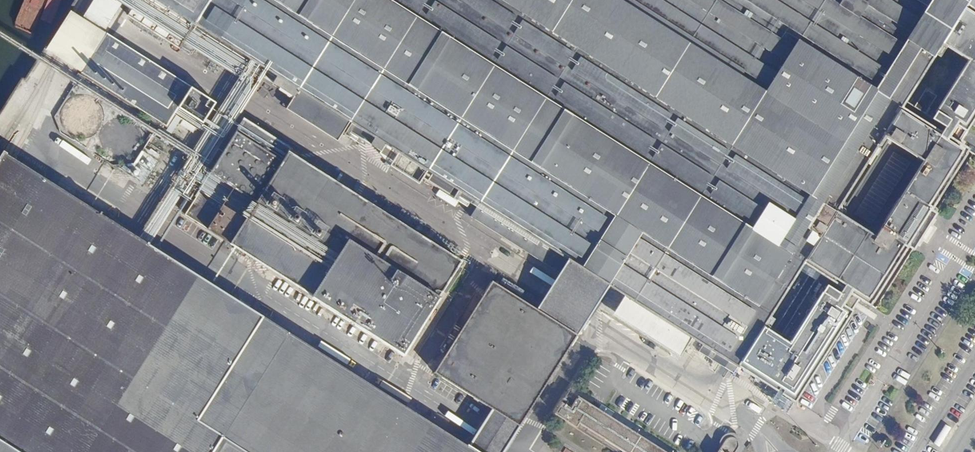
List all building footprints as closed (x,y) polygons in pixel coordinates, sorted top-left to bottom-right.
[(134,8),(135,9),(131,15),(190,53),(192,52),(191,51),(195,44),(211,55),(209,58),(224,68),(231,56),(248,67),(249,64),(260,75),(294,97),(299,89),(353,123),(347,133),(352,136),(354,134),(380,151),(385,143),(398,152),(388,167),(416,185),(427,170),(432,173),(427,181),(448,196),(454,187),(462,192),(460,196),(470,203),(472,199),(478,203),(469,216),(572,282),(573,280),(575,281),(583,269),(602,282),(602,284),(608,288),(625,296),(616,309),(683,352),(692,338),(702,344),(698,351),(718,364),(723,357),(738,367),(738,366),(743,369),(743,370),(755,378),(756,377),(794,402),(852,311),(851,310),(860,299),(870,305),(908,246),(915,250),(937,213),(930,209),(969,149),(957,142),(964,131),(966,132),(974,117),(974,10),(971,7),(973,5),(974,6),(974,0),(139,0),(134,8)] [(192,87),(110,35),(85,74),(167,126),(192,87)] [(91,131),(99,123),(103,113),(100,102),(91,95),(80,93),(70,98),(64,107),(64,118),(70,127),(80,132),(91,131)] [(294,146),(246,115),(185,210),(406,350),(443,290),(447,292),(464,266),(460,264),(463,259),(291,150),(294,146)] [(128,158),(136,151),(139,141),(136,130),(128,123),(117,122),(107,126),(102,135),(101,146),(107,155),(117,160),(128,158)] [(142,184),(164,154),(149,143),(131,168),(125,164),(121,169),(142,184)] [(470,449),(5,153),(0,161),(0,451),(476,451),(470,449)] [(608,288),(602,284),(602,282),(583,269),(575,281),(577,283),(553,320),(494,412),(470,449),(476,451),(503,451),(608,288)] [(434,372),(494,412),(553,320),(494,281),(434,372)] [(555,415),(612,451),(660,451),(597,412),(599,408),(593,405),(591,407),(576,399),(573,404),(566,399),(555,415)] [(737,451),(738,449),(738,447),(738,446),(737,444),(736,443),(733,441),(732,441),(730,441),(726,442),(724,444),(719,451),(737,451)]
